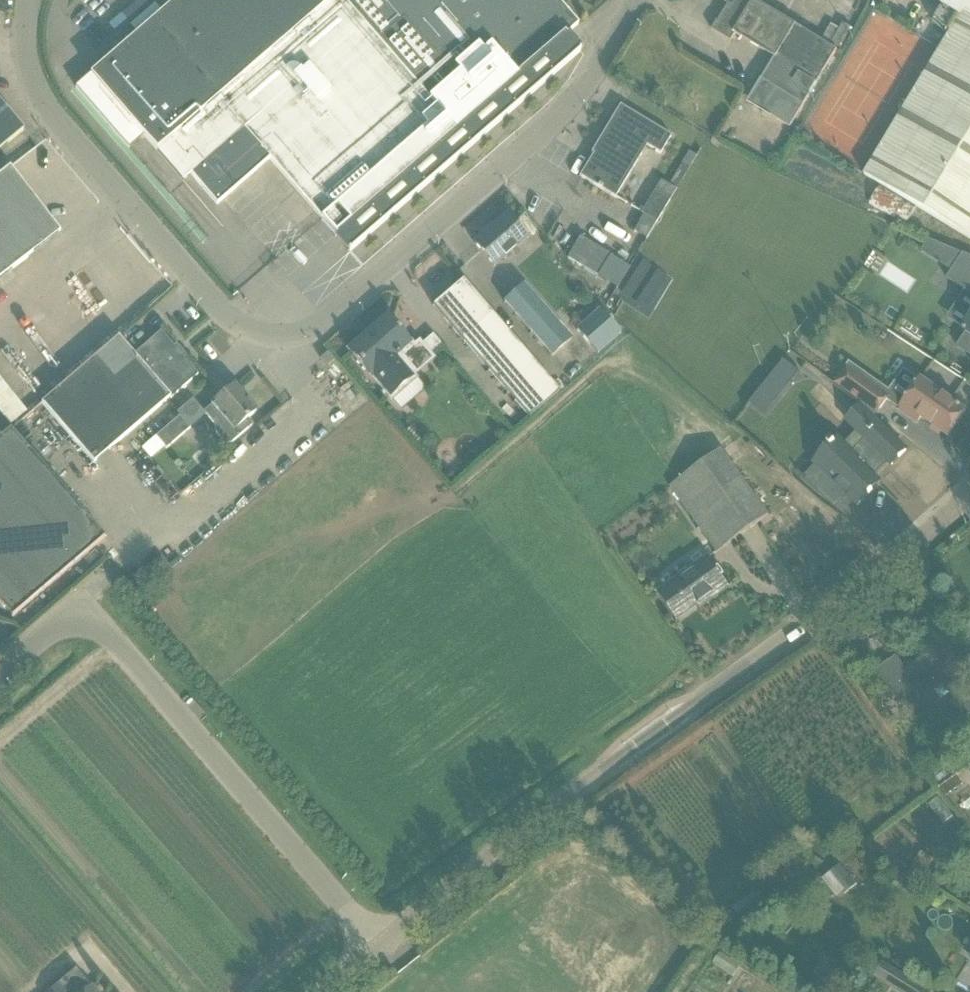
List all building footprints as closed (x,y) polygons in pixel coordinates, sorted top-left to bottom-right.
[(75,88),(125,145),(140,132),(183,182),(191,175),(216,205),(269,159),(320,218),(350,252),(350,251),(580,52),(565,35),(570,31),(578,24),(557,0),(176,0),(75,88)] [(790,128),(838,50),(755,0),(722,0),(729,4),(714,30),(712,28),(712,30),(725,37),(731,42),(736,34),(775,58),(756,90),(761,110),(790,128)] [(932,23),(948,36),(865,175),(969,239),(969,0),(946,0),(932,23)] [(850,49),(856,32),(837,25),(831,42),(850,49)] [(22,130),(0,103),(0,149),(22,130)] [(672,136),(637,115),(620,105),(591,153),(594,155),(581,177),(615,198),(647,146),(661,154),(672,136)] [(0,176),(0,279),(44,245),(60,233),(10,168),(0,176)] [(644,215),(657,223),(670,201),(654,191),(641,213),(644,215)] [(474,244),(480,251),(488,259),(494,266),(528,237),(521,230),(508,214),(474,244)] [(644,215),(633,231),(646,239),(657,223),(644,215)] [(579,237),(567,258),(598,277),(611,255),(579,237)] [(963,254),(947,279),(969,294),(969,257),(963,254)] [(433,306),(529,419),(559,392),(463,280),(433,306)] [(504,302),(530,333),(551,356),(571,339),(550,315),(524,285),(504,302)] [(601,308),(577,329),(598,353),(622,333),(601,308)] [(414,347),(389,318),(350,352),(363,367),(391,400),(417,379),(415,376),(434,360),(419,342),(414,347)] [(963,331),(967,333),(957,347),(969,356),(969,319),(963,331)] [(118,337),(103,350),(42,403),(94,464),(170,398),(170,399),(198,375),(184,358),(179,362),(170,351),(174,347),(161,332),(134,355),(118,337)] [(327,367),(335,360),(328,352),(320,359),(327,367)] [(775,401),(798,373),(798,372),(784,360),(760,389),(761,390),(775,401)] [(847,366),(834,384),(876,414),(889,397),(847,366)] [(19,432),(36,418),(0,374),(0,410),(19,432)] [(901,404),(897,409),(917,424),(921,418),(948,438),(967,411),(921,377),(901,404)] [(203,412),(213,424),(214,425),(215,432),(223,442),(230,443),(252,424),(248,419),(257,411),(235,385),(220,398),(203,412)] [(156,437),(166,449),(190,428),(180,416),(156,437)] [(820,463),(807,476),(819,488),(831,476),(860,507),(876,492),(872,489),(880,482),(876,478),(892,463),(896,468),(911,454),(886,426),(884,428),(882,429),(857,453),(844,439),(819,462),(820,463)] [(11,429),(0,439),(0,604),(12,618),(104,538),(11,429)] [(722,451),(671,487),(706,536),(717,552),(769,516),(762,507),(753,493),(722,451)] [(660,593),(666,602),(678,619),(708,597),(711,600),(728,588),(707,559),(660,593)] [(876,671),(908,714),(906,716),(908,720),(910,718),(918,728),(939,713),(969,690),(969,677),(944,642),(900,674),(890,660),(876,671)] [(961,775),(941,789),(947,797),(963,786),(961,775)] [(918,857),(911,868),(925,877),(932,865),(918,857)] [(841,866),(823,881),(836,896),(842,892),(853,882),(841,866)] [(878,959),(869,972),(899,991),(929,991),(878,959)] [(816,968),(812,978),(827,985),(832,974),(816,968)]
